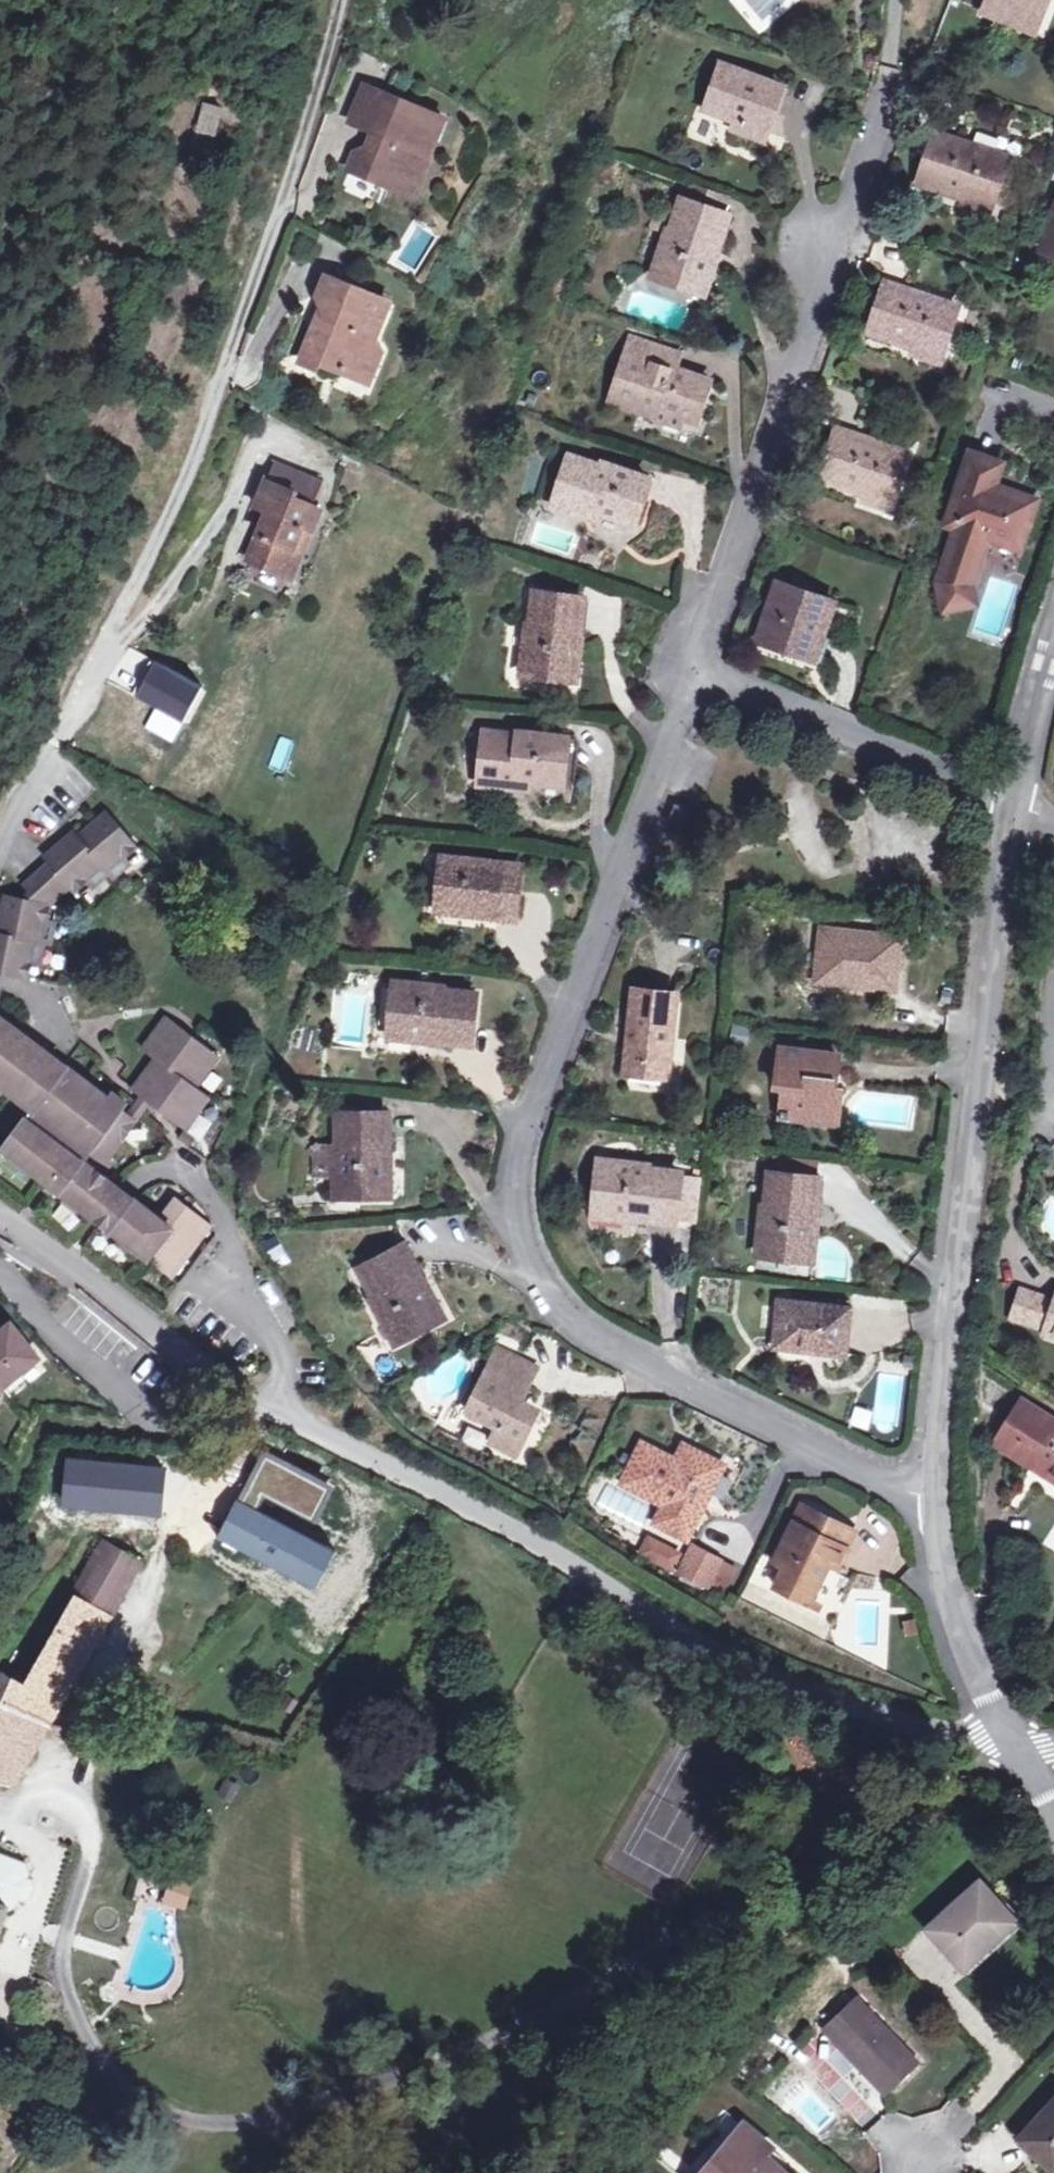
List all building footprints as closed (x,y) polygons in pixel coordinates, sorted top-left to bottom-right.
[(1030,27),(1042,0),(993,0),(989,11),(1030,27)] [(1030,27),(1038,30),(1051,0),(1042,0),(1030,27)] [(738,121),(769,131),(784,86),(725,65),(708,110),(738,121)] [(368,86),(365,91),(399,106),(401,100),(368,86)] [(784,86),(769,131),(776,134),(792,88),(784,86)] [(394,179),(418,189),(432,153),(424,150),(437,115),(401,100),(399,106),(365,91),(352,123),(377,133),(370,152),(365,151),(357,154),(351,169),(391,185),(394,179)] [(229,110),(207,103),(199,134),(220,140),(229,110)] [(446,118),(437,115),(424,150),(432,153),(446,118)] [(765,142),(769,131),(738,121),(735,132),(765,142)] [(972,196),(997,203),(1011,158),(958,140),(958,142),(940,136),(925,181),(940,187),(940,189),(961,197),(964,190),(973,192),(972,196)] [(416,195),(418,189),(394,179),(391,185),(416,195)] [(696,185),(691,201),(726,211),(731,196),(696,185)] [(993,214),(997,203),(972,196),(968,206),(993,214)] [(653,276),(703,291),(709,274),(702,272),(710,248),(720,251),(731,213),(726,211),(691,201),(682,198),(677,215),(671,232),(667,231),(666,234),(653,276)] [(652,229),(666,234),(667,231),(671,232),(677,215),(659,209),(652,229)] [(709,274),(703,291),(712,294),(724,252),(720,251),(710,248),(702,272),(709,274)] [(345,364),(342,372),(370,382),(382,352),(376,339),(391,304),(327,278),(318,300),(324,309),(329,317),(322,334),(314,332),(302,364),(320,370),(322,364),(325,356),(345,364)] [(920,345),(945,353),(961,307),(906,290),(888,284),(873,330),(890,336),(889,339),(910,345),(912,339),(921,343),(920,345)] [(324,309),(314,332),(322,334),(329,317),(324,309)] [(667,413),(684,419),(699,424),(714,382),(677,369),(682,355),(636,339),(630,355),(629,354),(612,401),(655,416),(659,406),(669,409),(667,413)] [(941,363),(945,353),(920,345),(916,355),(941,363)] [(322,364),(342,372),(345,364),(325,356),(322,364)] [(681,429),(684,419),(667,413),(669,409),(659,406),(655,416),(654,420),(681,429)] [(870,491),(894,499),(911,452),(856,434),(855,436),(839,431),(824,476),(840,482),(840,483),(861,490),(862,485),(871,488),(870,491)] [(973,586),(988,538),(1022,547),(1037,501),(997,489),(1004,464),(973,455),(950,527),(959,529),(942,584),(948,610),(978,603),(973,586)] [(604,516),(607,507),(637,517),(650,476),(604,460),(602,467),(570,456),(556,498),(604,516)] [(249,560),(285,574),(301,531),(309,535),(319,508),(311,505),(320,483),(280,467),(274,484),(266,482),(256,509),(267,514),(261,528),(249,560)] [(891,509),(894,499),(870,491),(867,501),(891,509)] [(250,524),(261,528),(267,514),(256,509),(250,524)] [(301,531),(285,574),(293,577),(309,535),(301,531)] [(759,641),(807,658),(814,635),(826,639),(837,603),(779,583),(759,641)] [(522,675),(573,682),(575,663),(569,663),(572,637),(581,637),(586,599),(535,593),(532,629),(527,628),(522,675)] [(814,635),(807,658),(824,664),(832,641),(826,639),(814,635)] [(575,663),(573,682),(582,683),(587,638),(581,637),(572,637),(569,663),(575,663)] [(136,666),(115,697),(136,710),(155,676),(136,666)] [(179,735),(198,701),(155,676),(136,710),(179,735)] [(529,785),(532,785),(565,788),(570,737),(521,731),(520,736),(486,731),(481,785),(519,790),(521,777),(531,779),(529,785)] [(286,774),(293,740),(278,736),(270,771),(286,774)] [(532,792),(532,785),(529,785),(531,779),(521,777),(519,790),(532,792)] [(29,978),(32,963),(40,965),(45,944),(53,945),(57,925),(48,923),(52,908),(53,905),(71,888),(76,893),(87,883),(93,889),(109,874),(114,879),(131,865),(125,859),(137,849),(107,816),(81,839),(75,833),(47,857),(53,863),(25,885),(32,894),(29,902),(6,897),(0,927),(0,972),(29,978)] [(142,855),(137,849),(125,859),(131,865),(142,855)] [(476,910),(475,918),(517,922),(523,867),(444,859),(438,905),(476,910)] [(81,899),(93,889),(87,883),(76,893),(81,899)] [(437,913),(475,918),(476,910),(438,905),(437,913)] [(61,909),(52,908),(48,923),(57,925),(61,909)] [(824,929),(818,983),(897,992),(903,937),(824,929)] [(32,963),(29,978),(37,980),(40,965),(32,963)] [(435,1031),(434,1043),(473,1046),(478,995),(442,992),(443,986),(397,981),(390,1034),(410,1036),(410,1030),(435,1031)] [(443,983),(443,986),(442,992),(478,995),(479,986),(443,983)] [(636,990),(627,1073),(670,1076),(678,994),(636,990)] [(108,1101),(0,1017),(0,1083),(35,1110),(4,1151),(184,1286),(223,1234),(189,1209),(175,1228),(102,1174),(112,1161),(108,1158),(136,1122),(128,1115),(122,1112),(123,1110),(108,1101)] [(143,1094),(152,1100),(187,1126),(208,1097),(197,1089),(219,1058),(166,1019),(145,1048),(159,1058),(135,1088),(143,1094)] [(745,1046),(748,1030),(734,1027),(732,1043),(745,1046)] [(433,1047),(434,1043),(435,1031),(410,1030),(410,1036),(390,1034),(389,1044),(433,1047)] [(792,1122),(792,1119),(840,1126),(843,1088),(835,1086),(836,1074),(839,1074),(840,1056),(782,1050),(778,1089),(786,1090),(783,1121),(792,1122)] [(114,1092),(108,1101),(123,1110),(129,1103),(114,1092)] [(143,1094),(128,1115),(136,1122),(152,1100),(143,1094)] [(334,1197),(386,1197),(386,1178),(379,1178),(380,1153),(389,1153),(389,1114),(338,1115),(338,1143),(338,1150),(334,1150),(334,1178),(334,1197)] [(313,1179),(334,1178),(334,1150),(338,1150),(338,1143),(313,1144),(313,1179)] [(386,1178),(386,1197),(396,1197),(395,1153),(389,1153),(380,1153),(379,1178),(386,1178)] [(819,1163),(775,1158),(773,1174),(817,1179),(819,1163)] [(640,1209),(639,1221),(676,1224),(682,1173),(646,1170),(646,1165),(601,1161),(595,1211),(614,1213),(614,1207),(640,1209)] [(759,1257),(809,1262),(811,1242),(805,1241),(808,1216),(817,1217),(821,1179),(817,1179),(773,1174),(770,1174),(766,1210),(764,1210),(759,1257)] [(638,1226),(639,1221),(640,1209),(614,1207),(614,1213),(595,1211),(594,1221),(638,1226)] [(811,1242),(809,1262),(818,1263),(823,1217),(817,1217),(808,1216),(805,1241),(811,1242)] [(414,1284),(423,1280),(405,1246),(361,1270),(377,1301),(373,1303),(394,1345),(439,1320),(431,1305),(426,1307),(414,1284)] [(428,1277),(423,1280),(414,1284),(426,1307),(431,1305),(439,1320),(448,1315),(428,1277)] [(1023,1288),(1014,1319),(1048,1331),(1046,1334),(1053,1337),(1053,1299),(1023,1288)] [(782,1301),(777,1348),(847,1355),(852,1309),(782,1301)] [(15,1327),(9,1321),(0,1329),(0,1339),(15,1327)] [(1,1381),(35,1352),(15,1327),(0,1339),(0,1379),(1,1381)] [(500,1428),(493,1442),(519,1454),(537,1416),(520,1407),(538,1367),(499,1349),(469,1413),(500,1428)] [(473,1383),(466,1380),(459,1394),(441,1404),(459,1412),(473,1383)] [(1053,1472),(1053,1422),(1023,1403),(999,1443),(1034,1466),(1036,1462),(1053,1472)] [(660,1526),(686,1539),(690,1540),(725,1466),(685,1446),(676,1463),(643,1447),(625,1484),(666,1504),(657,1524),(660,1526)] [(1036,1462),(1034,1466),(1053,1478),(1053,1472),(1036,1462)] [(802,1508),(794,1525),(810,1533),(818,1516),(802,1508)] [(787,1566),(776,1588),(814,1606),(835,1561),(840,1563),(853,1533),(818,1516),(810,1533),(794,1525),(777,1562),(787,1566)] [(678,1557),(686,1539),(660,1526),(652,1545),(678,1557)] [(75,1598),(111,1618),(143,1560),(102,1538),(70,1595),(75,1598)] [(715,1579),(724,1562),(696,1547),(682,1574),(711,1588),(715,1579)] [(738,1569),(724,1562),(715,1579),(730,1586),(738,1569)] [(767,1583),(776,1588),(787,1566),(777,1562),(767,1583)] [(111,1618),(75,1598),(27,1684),(0,1670),(0,1775),(17,1781),(111,1618)] [(7,1910),(9,1910),(18,1909),(20,1903),(25,1905),(34,1900),(38,1887),(33,1877),(29,1876),(31,1870),(25,1862),(0,1853),(0,1932),(7,1910)] [(172,1876),(168,1890),(186,1895),(190,1881),(172,1876)] [(995,1916),(1003,1907),(981,1882),(927,1928),(965,1970),(1008,1931),(995,1916)] [(186,1895),(168,1890),(165,1901),(183,1906),(186,1895)] [(1017,1922),(1003,1907),(995,1916),(1008,1931),(1017,1922)] [(919,2062),(858,1998),(825,2030),(886,2094),(919,2062)] [(1019,2141),(1053,2170),(1053,2102),(1019,2141)] [(763,2141),(744,2125),(704,2172),(782,2172),(766,2159),(755,2150),(763,2141)] [(774,2150),(763,2141),(755,2150),(766,2159),(774,2150)]
